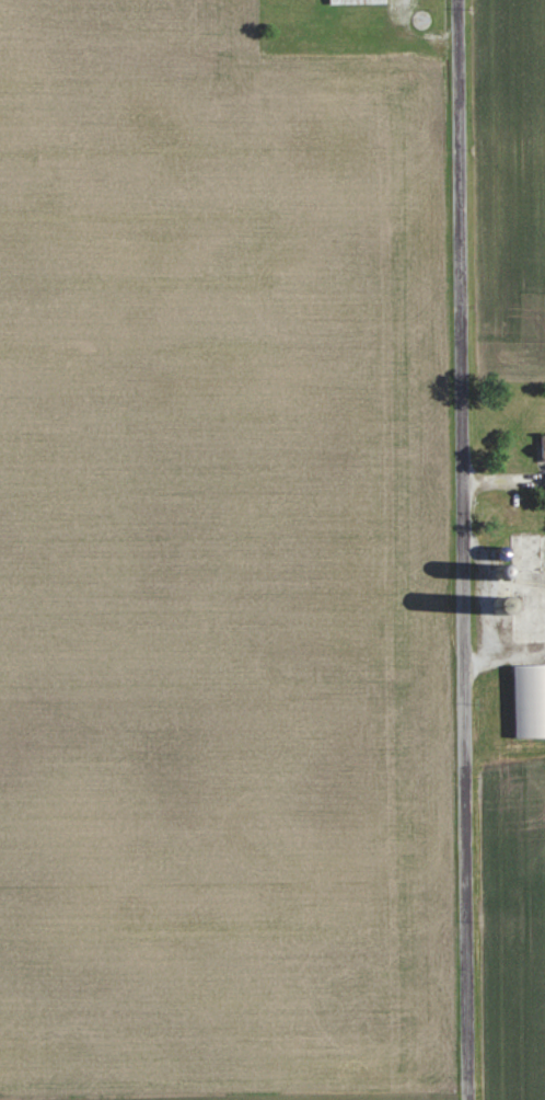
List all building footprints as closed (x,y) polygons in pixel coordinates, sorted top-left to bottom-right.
[(513,665),(513,738),(544,738),(544,665),(513,665)]
